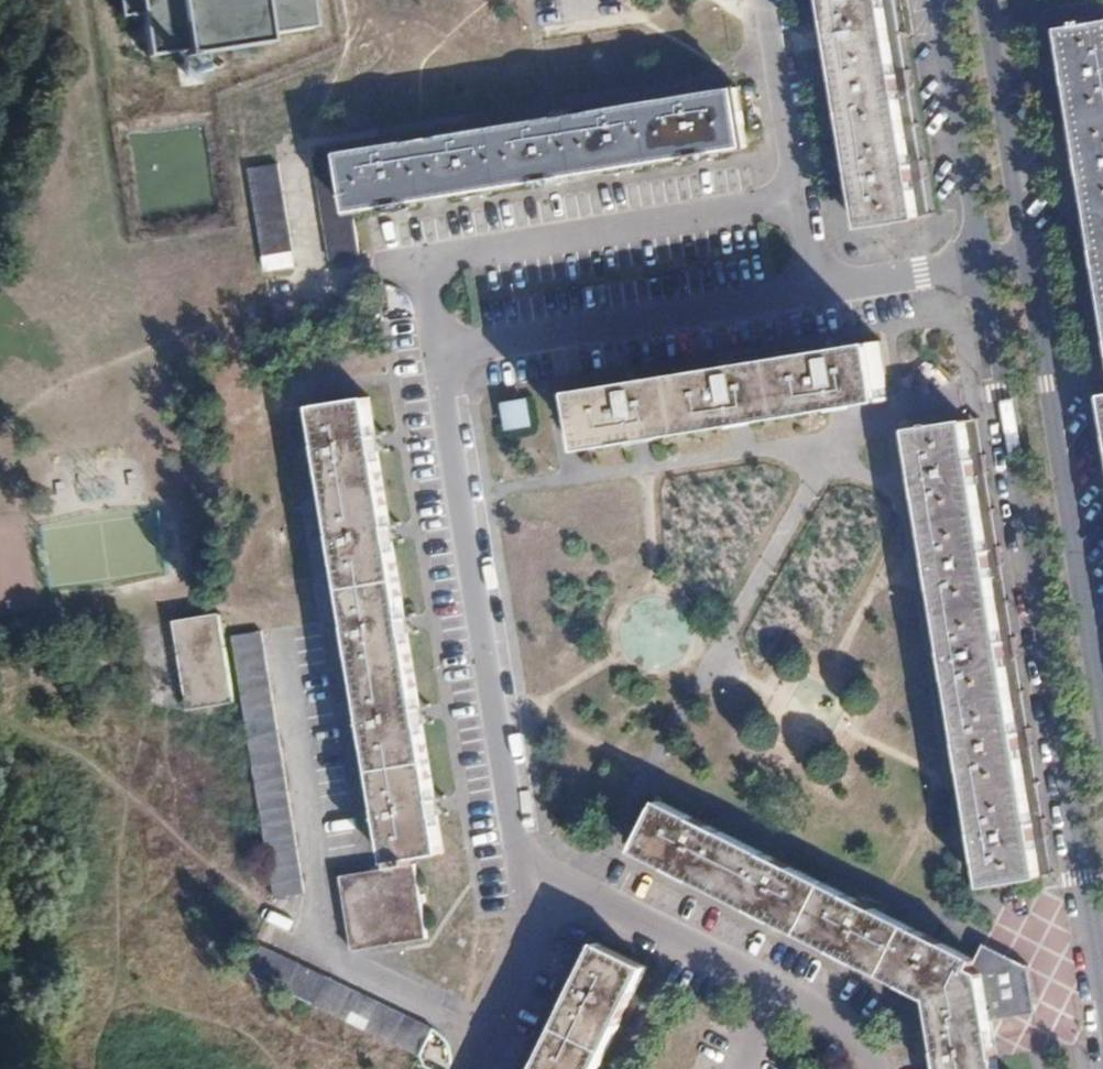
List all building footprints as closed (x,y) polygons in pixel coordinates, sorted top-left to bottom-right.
[(140,194),(223,187),(214,103),(334,52),(326,0),(105,0),(140,194)] [(863,228),(920,219),(885,0),(826,0),(863,228)] [(1063,29),(1102,280),(1102,22),(1063,29)] [(539,121),(341,153),(353,212),(747,146),(738,89),(539,121)] [(341,153),(308,159),(323,260),(360,256),(353,212),(341,153)] [(279,165),(250,169),(266,271),(295,266),(279,165)] [(881,342),(581,391),(591,449),(890,399),(881,342)] [(527,396),(499,401),(504,430),(532,425),(527,396)] [(353,874),(364,948),(428,937),(417,864),(413,864),(413,858),(444,853),(370,398),(316,406),(390,861),(395,861),(396,867),(353,874)] [(976,475),(967,420),(910,430),(919,486),(984,886),(1042,877),(976,475)] [(177,621),(191,710),(236,703),(221,614),(177,621)] [(262,631),(233,636),(276,897),(304,892),(262,631)] [(183,696),(168,699),(171,713),(186,710),(183,696)] [(661,801),(636,850),(674,870),(756,911),(838,952),(907,987),(931,999),(943,1068),(1000,1068),(997,1056),(996,1047),(991,1021),(983,974),(972,968),(977,960),(661,801)] [(364,948),(353,874),(342,876),(354,950),(364,948)] [(599,943),(538,1068),(599,1068),(630,1005),(649,967),(599,943)] [(434,1028),(261,945),(248,972),(421,1055),(434,1028)] [(1028,968),(978,945),(977,960),(972,968),(983,974),(991,1021),(1032,1012),(1028,968)]
